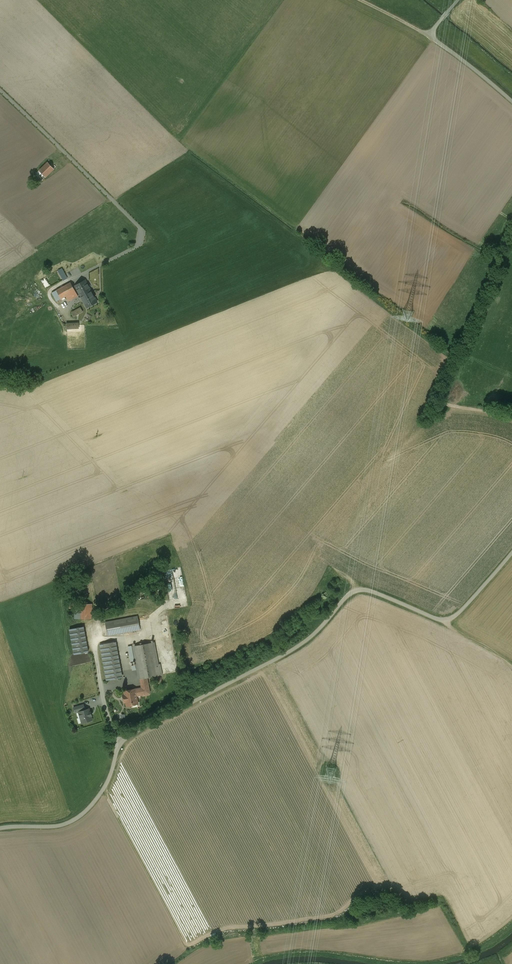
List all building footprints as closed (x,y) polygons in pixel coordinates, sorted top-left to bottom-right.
[(48,162),(39,170),(45,177),(54,169),(48,162)] [(60,270),(65,280),(69,278),(64,267),(60,270)] [(97,302),(85,281),(75,286),(87,307),(97,302)] [(70,282),(56,290),(61,299),(66,296),(69,301),(78,296),(70,282)] [(61,299),(56,290),(52,292),(57,301),(61,299)] [(83,307),(73,311),(75,316),(85,312),(83,307)] [(125,579),(116,568),(109,573),(113,579),(117,584),(125,579)] [(177,593),(172,574),(167,576),(172,594),(177,593)] [(80,576),(68,585),(72,590),(84,581),(80,576)] [(106,576),(99,581),(102,585),(109,579),(106,576)] [(92,604),(80,603),(79,619),(91,619),(92,604)] [(137,616),(105,622),(108,635),(140,629),(137,616)] [(83,626),(70,629),(74,654),(88,651),(83,626)] [(115,642),(100,644),(107,680),(122,677),(115,642)] [(154,642),(133,646),(139,679),(147,677),(162,674),(160,664),(158,664),(154,642)] [(147,677),(140,678),(142,688),(149,687),(147,677)] [(142,688),(135,689),(136,696),(150,693),(149,687),(142,688)] [(135,689),(124,691),(125,695),(123,695),(123,696),(124,701),(124,702),(126,702),(127,705),(128,705),(128,706),(131,706),(132,705),(133,704),(132,703),(137,702),(136,696),(135,689)] [(89,709),(79,712),(83,724),(93,720),(89,709)]
